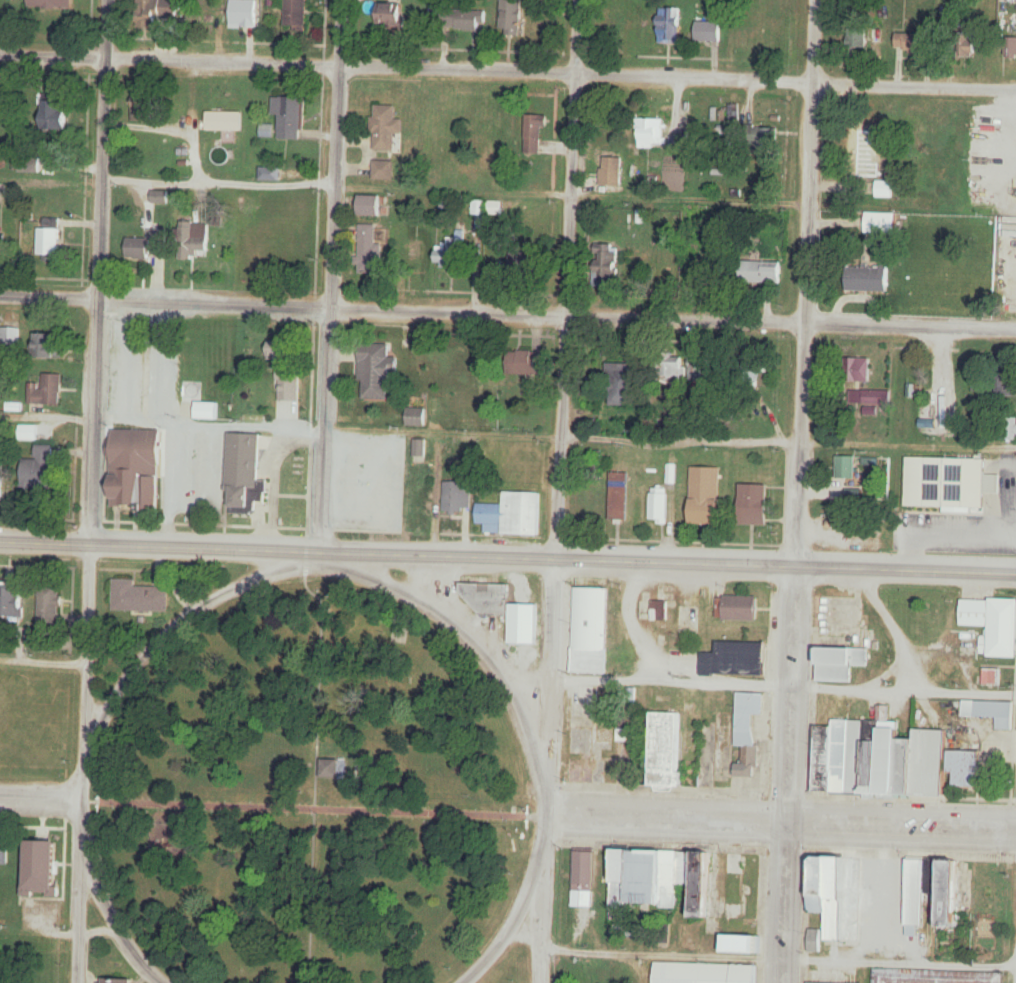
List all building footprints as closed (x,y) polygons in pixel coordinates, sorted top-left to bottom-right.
[(31,8),(72,8),(72,0),(31,0),(31,8)] [(176,17),(176,0),(136,0),(136,28),(155,28),(155,17),(176,17)] [(230,26),(256,27),(256,0),(230,0),(230,26)] [(307,0),(285,0),(285,31),(307,31),(307,0)] [(501,35),(523,35),(523,0),(501,0),(501,35)] [(377,27),(405,27),(405,4),(377,4),(377,27)] [(194,22),(209,25),(211,12),(197,9),(194,22)] [(680,9),(662,9),(662,40),(680,40),(680,9)] [(485,11),(440,10),(440,30),(484,31),(485,11)] [(720,22),(695,22),(695,42),(720,42),(720,22)] [(866,30),(848,30),(848,55),(866,55),(866,30)] [(897,53),(925,51),(924,33),(896,35),(897,53)] [(1015,59),(1015,37),(1005,36),(1004,59),(1015,59)] [(958,57),(975,57),(976,41),(959,41),(958,57)] [(132,96),(131,123),(152,123),(153,96),(132,96)] [(301,140),(301,97),(272,97),(272,115),(279,115),(279,140),(301,140)] [(69,132),(69,101),(44,101),(44,132),(69,132)] [(394,134),(403,134),(403,119),(395,119),(395,105),(373,106),(373,151),(395,151),(394,134)] [(736,106),(728,106),(728,121),(736,121),(736,106)] [(242,131),(242,113),(207,113),(207,131),(242,131)] [(547,115),(524,115),(524,154),(541,154),(541,127),(547,127),(547,115)] [(775,127),(747,128),(748,146),(776,146),(775,127)] [(855,165),(873,165),(873,131),(855,131),(855,165)] [(639,150),(657,150),(657,132),(639,132),(639,150)] [(670,149),(685,149),(685,134),(670,134),(670,149)] [(19,173),(39,173),(39,158),(19,158),(19,173)] [(393,181),(393,162),(372,162),(372,181),(393,181)] [(382,217),(382,196),(358,196),(358,217),(382,217)] [(501,202),(473,202),(473,214),(489,214),(489,215),(501,215),(501,202)] [(896,235),(896,213),(865,213),(865,235),(896,235)] [(178,259),(196,260),(196,252),(208,252),(208,224),(179,223),(178,259)] [(358,273),(382,273),(382,245),(375,245),(375,226),(358,226),(358,273)] [(59,256),(59,228),(38,228),(38,256),(59,256)] [(125,239),(125,258),(165,259),(166,230),(146,230),(146,239),(125,239)] [(9,244),(0,243),(0,265),(7,265),(9,244)] [(437,245),(437,267),(459,267),(459,245),(437,245)] [(618,284),(618,245),(597,245),(597,284),(618,284)] [(541,277),(541,253),(508,253),(508,277),(541,277)] [(773,284),(773,263),(742,263),(742,284),(773,284)] [(890,268),(847,268),(847,293),(890,293),(890,268)] [(699,276),(687,276),(687,290),(699,290),(699,276)] [(18,348),(18,329),(0,329),(0,348),(18,348)] [(60,335),(34,335),(34,358),(60,358),(60,335)] [(274,360),(274,374),(287,374),(287,342),(268,342),(268,360),(274,360)] [(390,345),(361,344),(359,383),(363,383),(363,400),(391,401),(393,358),(390,358),(390,345)] [(539,352),(510,352),(510,375),(539,375),(539,352)] [(709,354),(689,354),(689,382),(709,382),(709,354)] [(660,378),(684,378),(684,358),(660,358),(660,378)] [(871,359),(846,359),(846,382),(871,382),(871,359)] [(632,367),(631,407),(600,406),(602,365),(632,367)] [(769,367),(752,367),(752,376),(769,376),(769,367)] [(61,375),(42,374),(42,389),(28,389),(28,405),(60,406),(61,375)] [(995,376),(995,398),(1015,398),(1015,376),(995,376)] [(863,391),(863,406),(891,406),(891,391),(863,391)] [(197,419),(217,419),(217,403),(200,403),(200,408),(216,408),(216,416),(197,416),(197,419)] [(407,426),(426,426),(426,409),(407,409),(407,426)] [(110,429),(110,507),(139,507),(146,507),(146,513),(156,513),(156,473),(156,430),(110,429)] [(226,434),(225,487),(230,487),(229,511),(251,511),(250,489),(257,489),(258,461),(258,434),(226,434)] [(413,441),(413,456),(424,456),(424,441),(413,441)] [(53,446),(36,446),(36,460),(20,460),(20,490),(53,490),(53,446)] [(854,457),(836,457),(836,484),(854,484),(854,457)] [(904,460),(903,512),(997,514),(998,476),(983,476),(984,462),(904,460)] [(690,469),(687,527),(715,528),(717,470),(690,469)] [(624,475),(624,523),(608,522),(608,475),(624,475)] [(442,483),(441,516),(468,517),(468,487),(459,484),(442,483)] [(764,487),(764,528),(736,526),(737,485),(764,487)] [(666,496),(667,526),(657,526),(657,521),(649,520),(649,495),(651,490),(656,487),(661,487),(666,496)] [(538,495),(537,539),(483,537),(483,526),(474,525),(475,504),(501,506),(501,493),(538,495)] [(111,580),(111,613),(166,613),(166,590),(134,589),(134,580),(111,580)] [(0,583),(0,618),(23,618),(23,583),(0,583)] [(520,616),(520,585),(463,584),(463,605),(478,605),(478,616),(520,616)] [(61,585),(38,585),(39,628),(61,627),(61,585)] [(652,623),(668,623),(668,588),(652,588),(652,623)] [(606,590),(604,674),(569,674),(573,590),(606,590)] [(754,598),(754,623),(720,619),(715,616),(715,599),(722,596),(754,598)] [(988,602),(1015,602),(1015,659),(988,658),(988,628),(958,626),(959,601),(988,602)] [(677,608),(677,632),(696,632),(696,608),(677,608)] [(762,644),(715,643),(715,654),(703,655),(701,674),(718,674),(763,674),(762,644)] [(815,651),(815,682),(850,683),(850,668),(867,667),(865,651),(815,651)] [(735,693),(732,747),(752,747),(752,717),(762,716),(761,696),(735,693)] [(960,702),(960,718),(994,720),(995,731),(1011,731),(1012,704),(960,702)] [(679,713),(677,771),(683,775),(683,784),(650,784),(655,714),(679,713)] [(637,783),(636,717),(616,717),(618,784),(637,783)] [(846,720),(846,796),(813,794),(813,728),(831,730),(831,721),(846,720)] [(846,720),(874,722),(878,724),(878,797),(846,796),(846,720)] [(886,724),(878,724),(878,797),(912,798),(911,743),(898,743),(898,724),(886,724)] [(912,732),(943,732),(940,798),(912,798),(912,732)] [(947,753),(947,772),(952,772),(953,786),(980,788),(979,752),(947,753)] [(320,761),(321,780),(344,781),(344,761),(320,761)] [(0,842),(0,866),(9,866),(9,842),(0,842)] [(61,842),(58,897),(22,897),(24,842),(61,842)] [(592,854),(591,909),(571,909),(573,853),(592,854)] [(610,854),(608,911),(676,912),(678,887),(689,887),(690,854),(610,854)] [(692,854),(717,855),(715,920),(690,920),(692,854)] [(857,862),(855,945),(823,944),(823,916),(808,916),(808,860),(857,862)] [(906,860),(905,930),(922,929),(924,860),(906,860)] [(938,862),(937,931),(955,932),(955,863),(938,862)] [(821,930),(806,930),(806,953),(821,953),(821,930)] [(722,934),(722,955),(758,956),(759,936),(722,934)] [(653,982),(731,982),(732,967),(653,964),(653,982)] [(731,982),(759,982),(760,968),(732,967),(731,982)] [(1001,973),(1001,982),(870,982),(870,970),(1001,973)]
